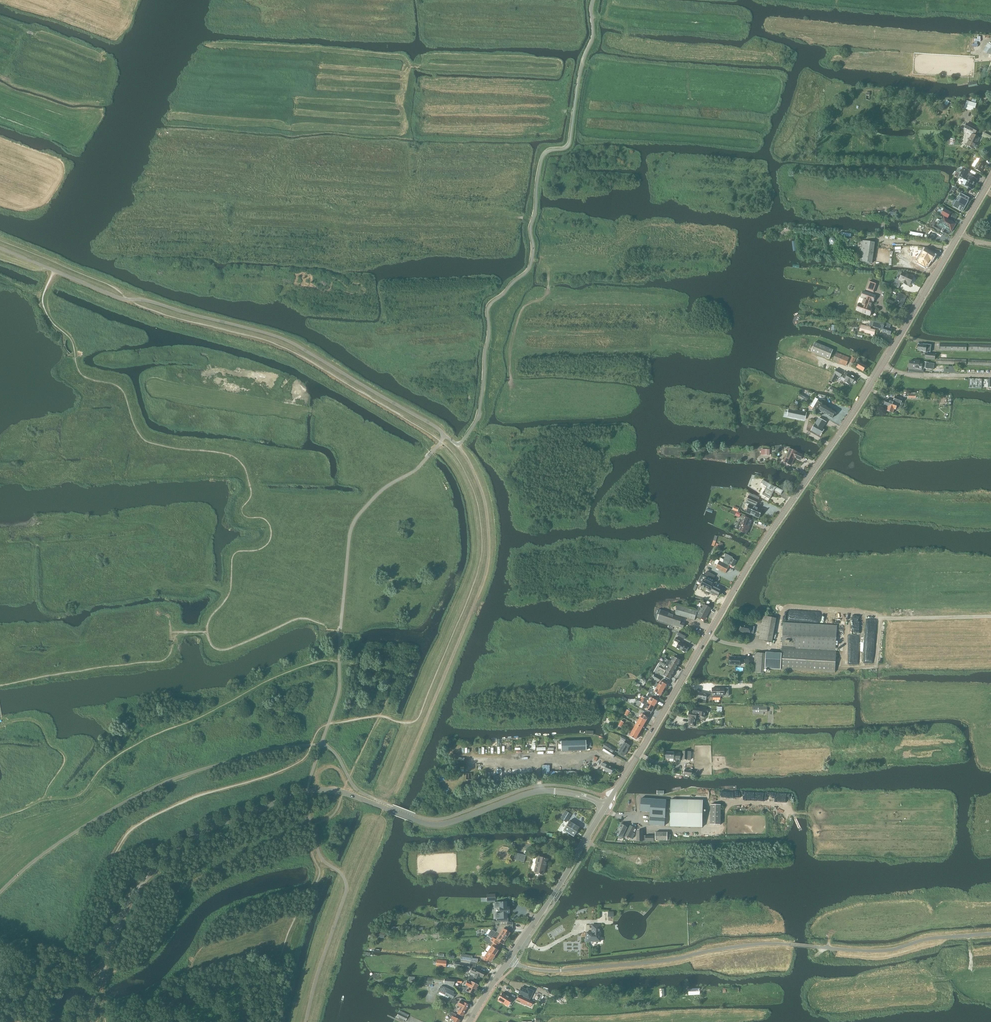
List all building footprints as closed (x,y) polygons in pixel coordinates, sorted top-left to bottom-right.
[(980,34),(971,34),(971,46),(975,46),(975,43),(980,43),(980,34)] [(967,101),(965,109),(974,111),(977,104),(967,101)] [(975,134),(977,129),(967,124),(964,128),(975,134)] [(974,149),(977,143),(979,138),(972,134),(966,145),(974,149)] [(983,161),(983,160),(984,158),(978,154),(977,157),(980,158),(974,169),(981,172),(984,166),(981,165),(983,161)] [(970,170),(964,167),(960,176),(965,179),(970,170)] [(972,189),(977,180),(972,177),(973,175),(971,174),(965,186),(972,189)] [(961,197),(958,202),(956,200),(953,207),(962,212),(968,201),(969,198),(960,193),(959,196),(961,197)] [(951,213),(941,207),(937,212),(948,218),(951,213)] [(944,218),(943,218),(939,216),(933,227),(948,235),(950,231),(951,232),(956,224),(944,218)] [(872,263),(875,243),(863,241),(860,261),(872,263)] [(926,250),(919,260),(920,261),(920,262),(924,266),(925,264),(927,265),(930,260),(931,260),(934,255),(926,250)] [(906,283),(909,284),(912,277),(902,272),(898,279),(901,281),(900,282),(905,284),(906,283)] [(867,290),(874,292),(877,283),(870,281),(867,290)] [(863,292),(861,297),(865,299),(862,305),(858,304),(856,311),(870,316),(873,309),(870,308),(872,301),(874,302),(876,296),(869,294),(870,293),(868,293),(867,293),(863,292)] [(901,307),(905,299),(903,298),(904,296),(899,293),(894,304),(901,307)] [(890,335),(892,329),(890,329),(891,325),(885,323),(873,322),(872,327),(883,330),(882,332),(890,335)] [(871,327),(861,325),(861,326),(859,331),(874,335),(875,330),(871,329),(871,327)] [(830,359),(833,350),(815,342),(811,352),(830,359)] [(935,360),(936,355),(927,354),(927,352),(930,352),(931,345),(923,344),(923,345),(919,345),(918,347),(917,348),(917,349),(918,350),(918,351),(926,352),(925,358),(935,360)] [(833,361),(846,366),(850,358),(836,352),(833,361)] [(863,371),(866,366),(859,362),(860,361),(858,359),(855,364),(858,365),(856,368),(863,371)] [(928,369),(929,363),(925,362),(924,364),(919,364),(920,361),(914,360),(914,362),(910,361),(909,369),(924,371),(924,368),(928,369)] [(837,368),(834,373),(830,381),(834,382),(837,376),(841,378),(843,374),(841,372),(842,371),(837,368)] [(844,382),(850,385),(851,383),(852,384),(856,378),(848,374),(845,372),(842,378),(845,380),(844,382)] [(982,379),(969,379),(969,388),(982,389),(982,379)] [(809,398),(800,393),(798,396),(807,401),(809,398)] [(820,411),(832,418),(836,412),(823,405),(824,403),(823,403),(824,401),(823,400),(822,402),(817,399),(811,409),(818,413),(820,411)] [(896,409),(897,404),(886,400),(884,405),(888,407),(886,411),(893,413),(894,409),(896,409)] [(805,420),(807,412),(789,409),(788,416),(805,420)] [(822,429),(826,422),(819,418),(815,425),(812,430),(815,431),(815,430),(818,432),(817,434),(820,436),(824,430),(822,429)] [(782,460),(783,461),(792,465),(795,458),(800,460),(803,455),(789,449),(785,457),(784,457),(783,458),(782,460)] [(776,487),(765,481),(763,480),(761,483),(763,484),(763,485),(766,487),(762,495),(770,499),(774,491),(781,495),(783,491),(776,487)] [(746,503),(750,505),(746,513),(759,518),(760,516),(761,515),(762,513),(762,512),(763,510),(756,507),(759,500),(749,496),(746,502),(747,502),(746,503)] [(748,530),(752,520),(744,517),(738,530),(747,534),(748,530)] [(721,558),(720,561),(716,559),(714,563),(717,565),(716,568),(726,573),(730,565),(733,567),(736,561),(732,559),(733,558),(727,554),(724,560),(721,558)] [(718,596),(721,591),(714,588),(716,583),(706,578),(701,576),(699,580),(703,582),(701,587),(709,590),(711,591),(710,593),(718,596)] [(704,605),(702,609),(699,607),(697,611),(697,612),(700,613),(698,617),(705,621),(711,609),(704,605)] [(682,618),(675,616),(675,615),(694,620),(697,612),(697,611),(677,606),(677,609),(672,607),(670,613),(659,609),(657,614),(659,615),(658,620),(683,628),(685,624),(681,622),(682,618)] [(772,642),(776,618),(764,616),(759,640),(772,642)] [(837,626),(784,623),(782,648),(835,651),(837,626)] [(753,634),(755,627),(741,624),(739,632),(750,634),(750,633),(753,634)] [(687,634),(680,631),(678,635),(685,639),(687,634)] [(675,641),(679,643),(677,648),(686,653),(688,647),(685,645),(686,644),(681,641),(681,640),(676,638),(675,641)] [(835,673),(836,652),(782,649),(782,653),(781,670),(835,673)] [(766,652),(765,669),(781,670),(782,653),(766,652)] [(764,674),(765,654),(755,653),(754,673),(764,674)] [(732,663),(742,664),(743,656),(733,656),(732,663)] [(671,662),(678,666),(681,661),(674,657),(671,662)] [(675,670),(678,666),(671,662),(669,666),(675,670)] [(675,670),(669,666),(666,665),(664,669),(664,670),(673,675),(675,670)] [(663,679),(665,677),(670,680),(673,675),(664,670),(663,672),(665,673),(664,675),(657,671),(654,674),(663,679)] [(657,687),(664,691),(667,685),(661,681),(659,684),(657,683),(655,686),(657,687)] [(649,693),(659,699),(661,696),(664,691),(657,687),(655,691),(650,689),(648,692),(649,693)] [(707,697),(709,698),(715,698),(715,696),(729,696),(729,688),(712,688),(712,695),(709,695),(700,693),(699,695),(698,696),(698,697),(698,698),(698,699),(700,699),(699,703),(705,704),(706,700),(707,697)] [(645,697),(645,698),(642,697),(641,699),(648,703),(655,707),(658,701),(659,699),(649,693),(647,696),(651,698),(650,700),(645,697)] [(655,707),(648,703),(641,699),(639,701),(645,704),(643,708),(651,712),(655,707)] [(767,706),(753,706),(753,714),(764,714),(764,712),(767,712),(767,706)] [(689,725),(695,726),(697,716),(705,717),(707,711),(708,712),(709,709),(694,707),(693,712),(690,712),(688,719),(690,719),(689,725)] [(642,714),(639,720),(645,723),(648,718),(642,714)] [(636,725),(642,729),(645,723),(639,720),(636,725)] [(636,725),(633,731),(639,734),(642,729),(636,725)] [(636,740),(639,734),(633,731),(630,736),(636,740)] [(561,752),(586,751),(586,741),(561,742),(561,752)] [(625,753),(630,746),(624,742),(618,753),(624,756),(624,755),(624,756),(626,753),(625,753)] [(606,743),(603,747),(612,753),(615,749),(606,743)] [(683,754),(681,754),(681,753),(666,752),(666,759),(674,759),(674,760),(680,760),(681,757),(683,757),(683,759),(691,759),(691,752),(683,751),(683,754)] [(611,774),(614,768),(602,763),(601,766),(606,768),(604,771),(611,774)] [(565,771),(550,771),(550,765),(542,765),(542,777),(565,777),(565,771)] [(641,798),(640,811),(650,812),(650,817),(665,818),(667,800),(641,798)] [(671,800),(670,827),(702,827),(703,800),(671,800)] [(711,825),(721,825),(722,805),(711,805),(711,825)] [(561,819),(566,822),(570,814),(565,811),(561,819)] [(563,830),(574,837),(579,828),(569,822),(563,830)] [(629,828),(621,824),(619,828),(620,829),(617,835),(623,838),(624,835),(632,839),(635,834),(633,833),(635,828),(631,826),(629,828)] [(643,836),(643,831),(637,831),(637,841),(654,841),(654,836),(643,836)] [(655,833),(655,841),(666,841),(666,833),(655,833)] [(524,862),(526,856),(515,853),(514,860),(524,862)] [(547,863),(548,860),(547,859),(538,857),(537,857),(535,864),(536,864),(534,873),(538,874),(538,875),(539,875),(540,874),(543,875),(546,863),(547,863)] [(655,868),(655,861),(644,861),(644,867),(640,867),(639,874),(651,874),(652,868),(653,868),(653,867),(655,868)] [(512,921),(513,918),(509,917),(509,913),(507,913),(506,906),(508,906),(508,902),(495,903),(495,907),(500,907),(500,915),(497,915),(497,919),(495,919),(503,919),(503,920),(512,921)] [(496,932),(506,939),(510,933),(506,931),(508,928),(512,929),(513,923),(506,922),(502,922),(501,925),(497,932),(496,932)] [(609,927),(599,926),(593,926),(592,933),(587,933),(587,939),(586,939),(586,940),(586,941),(588,941),(588,940),(599,941),(599,934),(599,933),(609,934),(609,927)] [(506,939),(496,932),(492,929),(486,938),(497,946),(499,942),(502,944),(506,939)] [(490,944),(491,947),(489,950),(495,955),(498,951),(496,950),(499,947),(497,946),(486,938),(485,938),(484,940),(490,944)] [(495,955),(489,950),(486,955),(484,954),(483,957),(482,957),(482,960),(487,961),(488,960),(491,962),(495,955)] [(461,960),(471,961),(471,962),(477,963),(478,959),(471,958),(471,956),(462,955),(461,960)] [(461,960),(460,963),(455,962),(454,966),(460,967),(460,968),(469,970),(470,965),(471,961),(461,960)] [(485,972),(477,969),(477,970),(473,968),(471,973),(468,978),(474,979),(474,978),(479,980),(480,977),(482,978),(485,972)] [(466,982),(465,985),(466,985),(476,990),(476,989),(477,990),(478,989),(478,987),(478,985),(473,983),(466,982)] [(466,991),(474,995),(476,990),(466,985),(465,988),(467,989),(466,991)] [(439,990),(438,991),(439,992),(453,999),(455,995),(452,994),(453,992),(444,987),(440,987),(439,990)] [(530,999),(533,991),(527,988),(527,990),(521,987),(519,993),(524,996),(523,996),(530,999)] [(508,1006),(512,999),(502,993),(498,1000),(508,1006)] [(519,996),(517,1000),(531,1006),(533,1002),(519,996)] [(466,1008),(468,1005),(467,1005),(468,1002),(462,999),(458,1006),(461,1007),(457,1014),(462,1016),(467,1008),(466,1008)] [(400,1010),(397,1016),(406,1021),(409,1014),(400,1010)] [(460,1020),(455,1017),(456,1015),(450,1012),(449,1014),(452,1016),(451,1019),(453,1020),(452,1021),(459,1021),(460,1020)]
